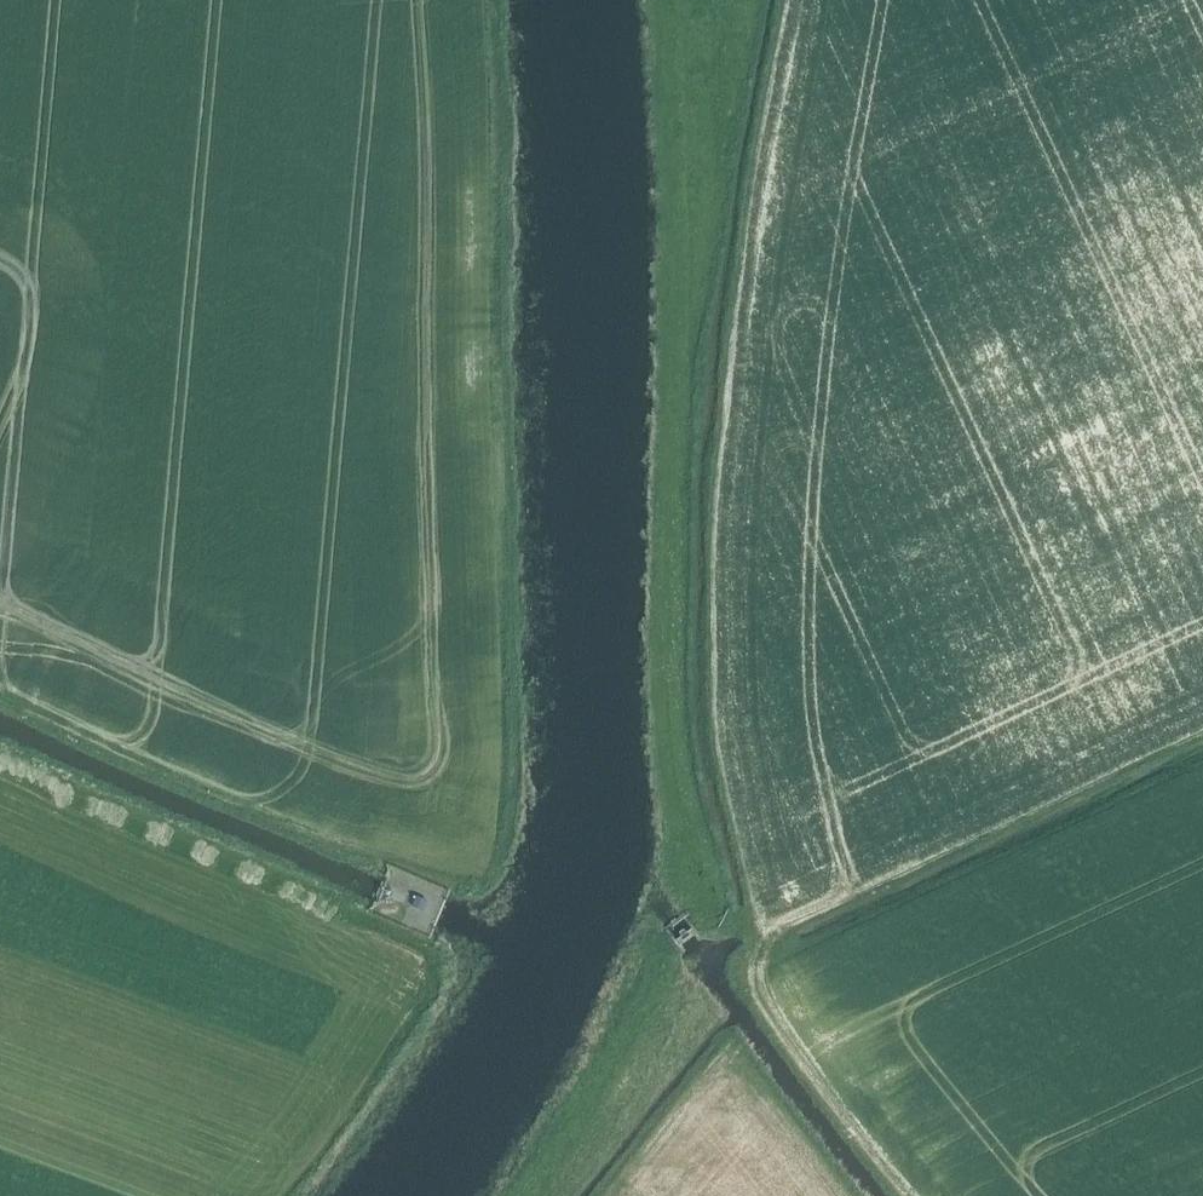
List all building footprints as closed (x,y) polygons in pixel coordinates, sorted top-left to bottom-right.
[(359,882),(375,892),(384,877),(367,867),(359,882)]
